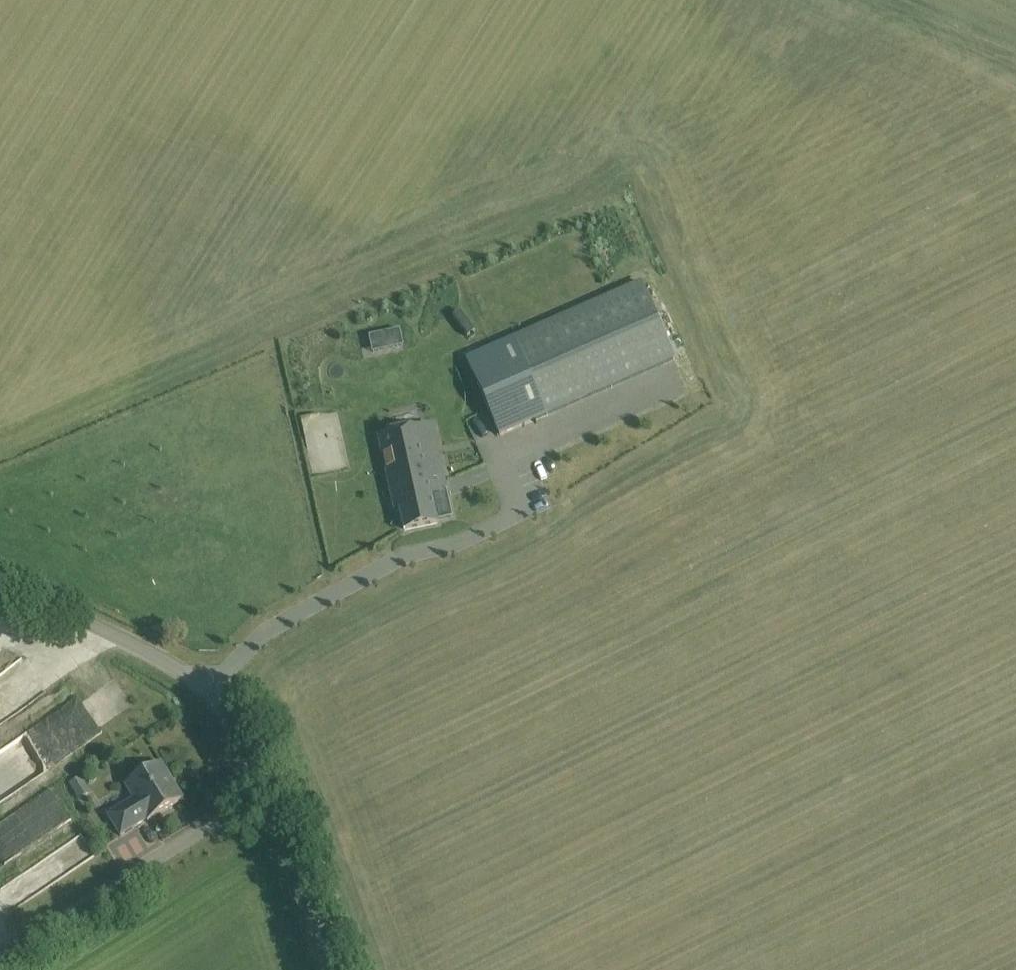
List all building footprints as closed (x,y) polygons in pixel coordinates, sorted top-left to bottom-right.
[(642,281),(467,358),(501,436),(677,359),(642,281)] [(400,330),(370,336),(373,352),(403,346),(400,330)] [(385,435),(379,436),(392,495),(397,494),(405,529),(437,523),(430,494),(446,490),(433,434),(431,425),(385,435)] [(0,749),(0,795),(102,732),(81,698),(0,749)] [(162,762),(125,785),(132,797),(108,813),(121,835),(147,819),(148,820),(184,798),(162,762)] [(0,821),(0,862),(2,865),(69,817),(48,787),(0,821)] [(69,857),(73,866),(93,857),(83,836),(55,849),(61,861),(69,857)]
